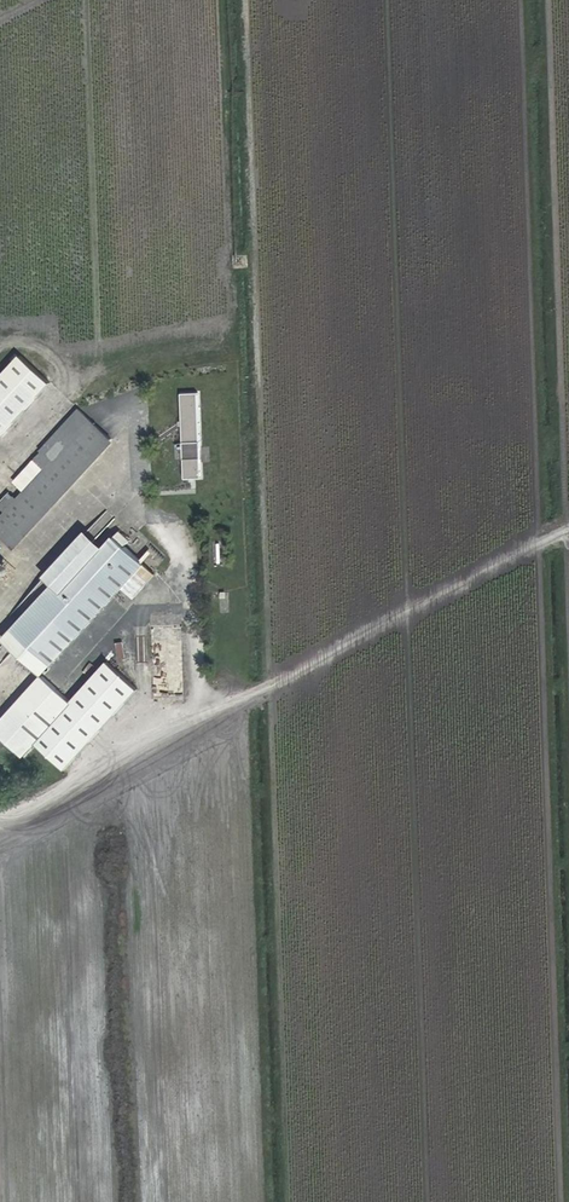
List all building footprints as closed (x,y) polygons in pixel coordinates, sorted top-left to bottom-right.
[(1,435),(51,383),(20,354),(0,375),(0,434),(1,435)] [(37,545),(130,445),(103,418),(61,463),(69,472),(40,504),(34,502),(33,502),(30,505),(30,509),(32,512),(18,527),(37,545)] [(170,418),(171,449),(179,448),(177,418),(170,418)] [(183,478),(200,478),(201,441),(184,440),(183,478)] [(173,485),(182,485),(180,463),(171,463),(173,485)] [(95,524),(103,530),(114,516),(105,510),(95,524)] [(77,590),(87,597),(131,552),(116,538),(72,584),(77,590)] [(214,564),(223,565),(224,542),(214,541),(214,564)] [(74,666),(167,569),(176,575),(187,562),(169,545),(157,558),(140,542),(131,552),(87,597),(77,590),(37,633),(74,666)] [(16,555),(5,543),(0,548),(0,549),(11,560),(16,555)] [(117,750),(134,750),(132,650),(113,651),(117,750)] [(19,734),(44,759),(91,708),(64,683),(19,734)]
